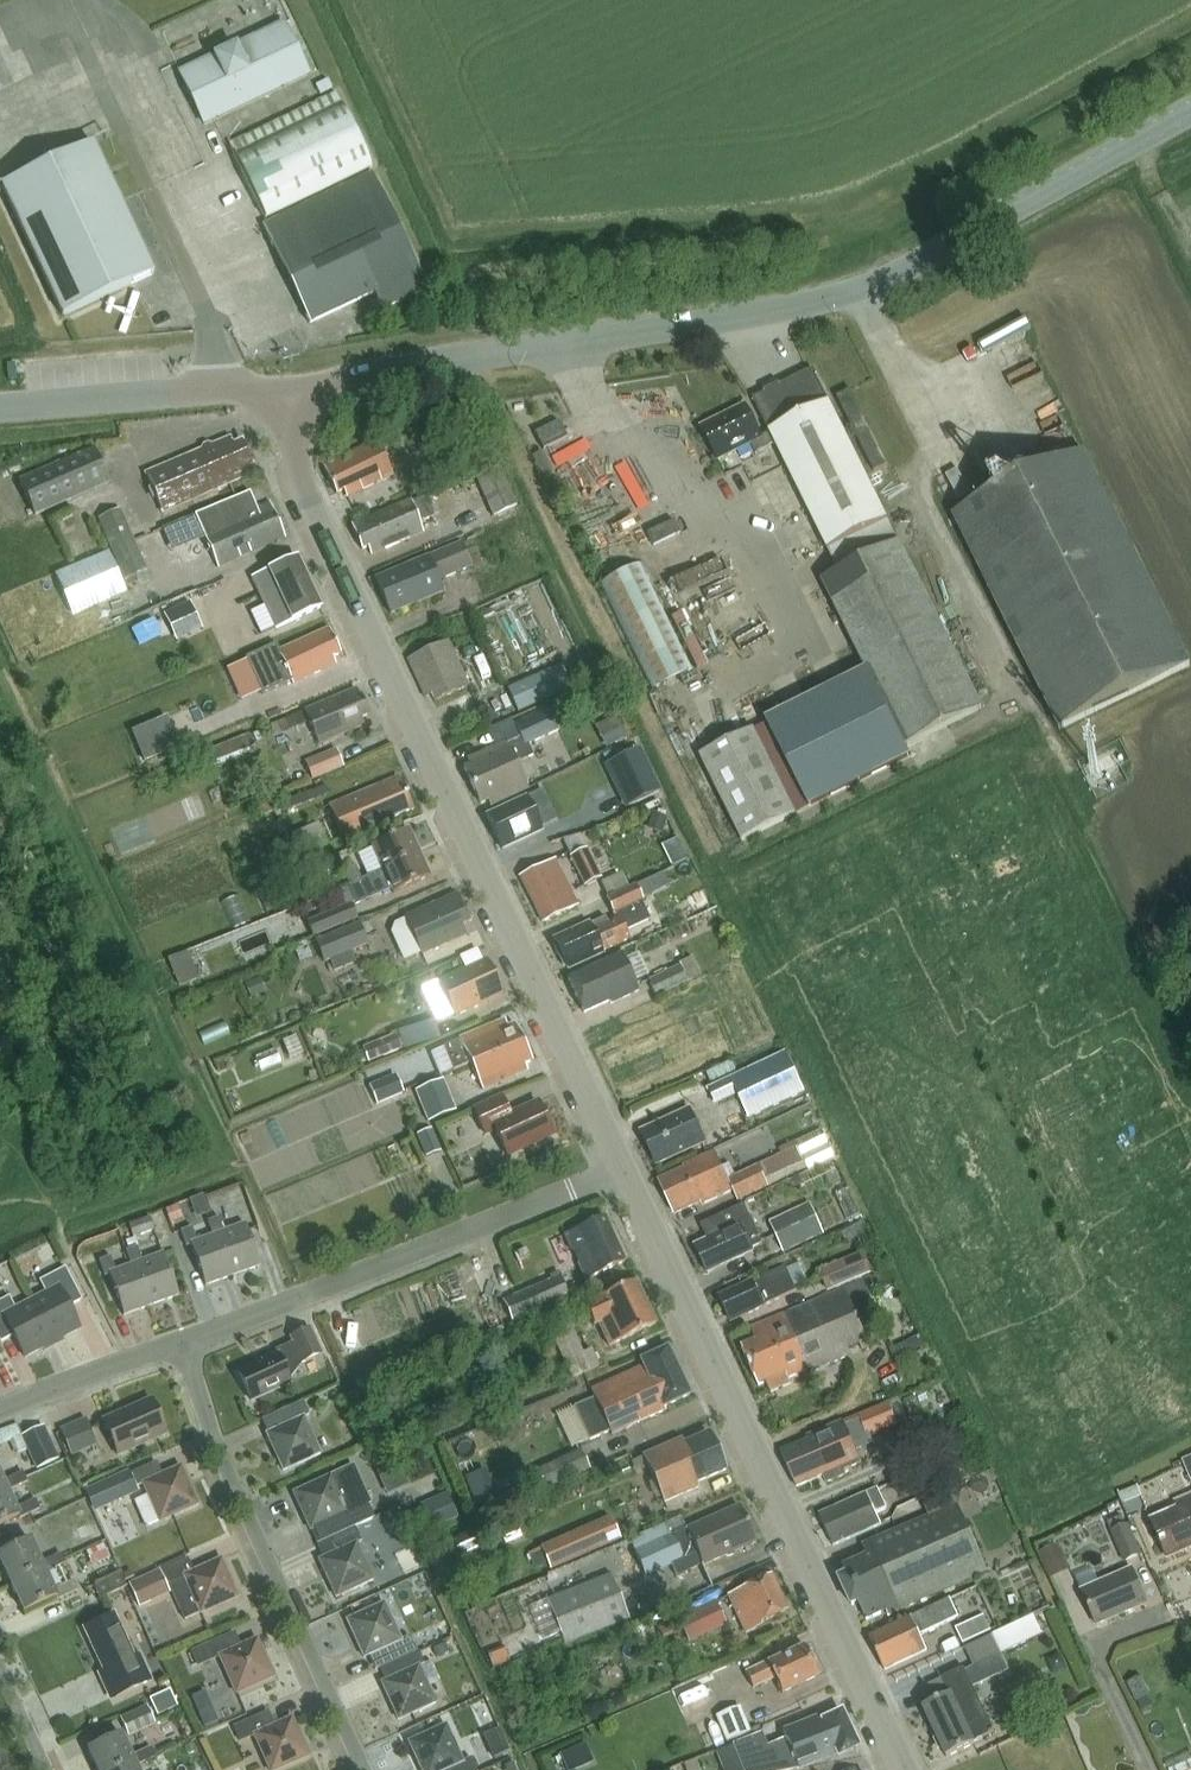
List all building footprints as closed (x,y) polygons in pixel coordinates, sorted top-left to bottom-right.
[(205,126),(311,76),(285,21),(179,72),(205,126)] [(230,144),(267,219),(374,169),(336,93),(230,144)] [(65,317),(156,274),(95,144),(3,187),(65,317)] [(266,226),(313,323),(378,292),(386,309),(428,289),(374,174),(266,226)] [(1014,378),(1041,363),(1028,339),(1001,354),(1014,378)] [(830,404),(815,375),(757,404),(772,434),(771,434),(772,436),(765,440),(748,407),(704,428),(721,462),(753,445),(758,455),(778,445),(832,551),(890,522),(831,404),(830,404)] [(561,421),(537,433),(546,451),(570,439),(561,421)] [(202,451),(148,474),(165,513),(250,476),(246,468),(255,465),(244,441),(236,445),(233,438),(215,445),(209,443),(203,445),(202,451)] [(349,497),(396,475),(380,441),(325,467),(338,494),(345,491),(349,497)] [(21,481),(36,517),(112,485),(97,450),(78,458),(76,453),(57,461),(59,465),(21,481)] [(553,471),(543,451),(533,456),(543,476),(553,471)] [(1190,667),(1190,663),(1086,455),(1036,481),(1023,455),(994,469),(1007,495),(957,520),(1063,731),(1190,667)] [(518,506),(502,469),(481,478),(497,515),(518,506)] [(249,493),(197,515),(205,533),(206,536),(220,566),(277,541),(274,534),(281,531),(269,504),(257,509),(249,493)] [(426,532),(422,523),(436,517),(428,496),(414,502),(413,499),(353,525),(364,550),(370,547),(373,555),(426,532)] [(148,572),(122,510),(99,520),(125,582),(148,572)] [(890,522),(832,551),(831,552),(842,574),(901,545),(890,522)] [(474,566),(464,543),(378,580),(393,614),(444,593),(439,581),(474,566)] [(825,583),(870,673),(907,748),(984,710),(901,545),(842,574),(825,583)] [(108,553),(57,575),(74,615),(125,593),(108,553)] [(279,628),(322,608),(299,558),(256,578),(279,628)] [(644,564),(603,584),(655,693),(683,679),(696,673),(697,672),(644,564)] [(190,602),(165,614),(178,640),(203,628),(190,602)] [(343,654),(332,628),(280,652),(293,679),(295,684),(339,664),(336,657),(343,654)] [(410,659),(427,698),(434,695),(437,702),(471,686),(450,640),(410,659)] [(277,644),(245,659),(261,694),(293,679),(280,652),(277,644)] [(508,688),(519,713),(571,690),(560,665),(508,688)] [(866,671),(767,721),(811,807),(910,758),(866,671)] [(296,716),(271,727),(275,736),(300,726),(300,727),(312,722),(322,745),(367,725),(365,719),(370,716),(358,689),(296,716)] [(549,709),(514,725),(520,739),(523,745),(528,743),(557,729),(549,709)] [(614,718),(595,727),(605,749),(624,740),(614,718)] [(755,732),(704,758),(745,842),(797,816),(755,732)] [(249,735),(207,752),(212,765),(254,748),(249,735)] [(529,757),(534,755),(528,743),(523,745),(520,739),(509,744),(518,762),(529,757)] [(473,765),(466,769),(483,804),(490,801),(493,808),(530,790),(527,783),(539,777),(529,757),(518,762),(509,744),(507,741),(470,759),(473,765)] [(638,749),(604,765),(624,809),(658,794),(638,749)] [(338,751),(307,764),(314,779),(345,766),(338,751)] [(207,755),(192,761),(196,770),(210,764),(207,755)] [(415,809),(404,781),(403,782),(401,777),(332,806),(345,838),(415,809)] [(318,789),(281,803),(284,812),(329,795),(326,786),(325,786),(318,789)] [(526,798),(488,817),(503,849),(542,830),(526,798)] [(270,802),(259,807),(263,816),(274,811),(270,802)] [(653,813),(649,825),(664,830),(669,818),(653,813)] [(296,833),(291,835),(292,837),(300,855),(301,858),(306,856),(328,847),(318,824),(296,833)] [(385,870),(422,854),(411,830),(374,846),(385,870)] [(275,844),(266,848),(274,866),(282,862),(297,856),(289,838),(275,844)] [(677,838),(662,845),(672,867),(687,860),(677,838)] [(602,878),(587,849),(573,856),(587,885),(602,878)] [(396,894),(432,878),(422,854),(385,870),(366,878),(364,879),(352,884),(350,886),(349,886),(358,905),(394,889),(396,894)] [(522,877),(545,923),(580,905),(557,860),(522,877)] [(326,864),(313,869),(319,882),(332,877),(326,864)] [(358,866),(344,872),(350,886),(352,884),(364,879),(358,866)] [(665,872),(641,883),(647,896),(671,885),(665,872)] [(619,912),(628,931),(652,921),(644,902),(648,900),(647,896),(641,883),(609,898),(616,913),(619,912)] [(277,884),(259,891),(266,907),(283,899),(277,884)] [(697,910),(713,902),(706,886),(690,894),(697,910)] [(241,892),(224,900),(236,927),(253,919),(241,892)] [(396,924),(392,933),(404,959),(410,956),(411,958),(422,953),(423,955),(469,934),(465,926),(473,923),(460,894),(407,917),(407,919),(396,924)] [(353,903),(310,921),(316,935),(359,917),(353,903)] [(606,952),(605,951),(632,939),(621,917),(610,922),(608,918),(556,942),(569,969),(606,952)] [(673,943),(700,934),(695,917),(667,926),(673,943)] [(362,922),(318,940),(327,963),(372,944),(362,922)] [(268,927),(240,939),(248,958),(276,946),(268,927)] [(180,987),(199,980),(188,952),(169,960),(180,987)] [(587,1013),(611,1001),(613,1004),(641,991),(623,955),(571,979),(587,1013)] [(683,966),(652,980),(659,996),(702,976),(694,959),(682,965),(683,966)] [(457,1017),(459,1016),(504,995),(488,961),(441,983),(457,1017)] [(257,980),(246,984),(252,999),(263,994),(257,980)] [(444,1049),(431,1055),(440,1075),(453,1070),(454,1072),(473,1064),(473,1065),(526,1042),(518,1024),(511,1027),(507,1020),(462,1040),(444,1048),(444,1049)] [(398,1035),(365,1048),(370,1062),(404,1049),(398,1035)] [(526,1042),(473,1065),(484,1090),(530,1070),(527,1063),(534,1060),(526,1042)] [(787,1053),(710,1088),(717,1104),(740,1094),(750,1118),(805,1093),(787,1053)] [(405,1093),(399,1079),(397,1074),(370,1086),(378,1104),(405,1093)] [(445,1079),(416,1090),(429,1121),(457,1109),(445,1079)] [(511,1115),(503,1097),(476,1110),(488,1135),(498,1131),(510,1157),(555,1136),(539,1102),(511,1115)] [(299,1106),(304,1118),(291,1123),(296,1135),(332,1122),(330,1116),(327,1117),(321,1099),(299,1106)] [(708,1143),(692,1110),(644,1133),(660,1166),(708,1143)] [(432,1128),(417,1135),(427,1157),(442,1151),(432,1128)] [(823,1130),(796,1144),(798,1148),(808,1168),(810,1170),(837,1157),(823,1130)] [(795,1142),(780,1149),(783,1156),(798,1148),(796,1144),(795,1142)] [(741,1201),(808,1168),(798,1148),(783,1156),(737,1178),(732,1166),(725,1169),(717,1152),(687,1166),(688,1169),(661,1181),(678,1215),(703,1203),(705,1206),(736,1191),(741,1201)] [(338,1199),(373,1181),(359,1152),(272,1196),(285,1221),(319,1204),(312,1192),(330,1183),(338,1199)] [(175,1206),(166,1210),(171,1223),(180,1219),(175,1206)] [(707,1238),(696,1243),(711,1274),(756,1252),(754,1248),(764,1244),(745,1206),(701,1226),(707,1238)] [(567,1234),(588,1280),(627,1263),(607,1216),(567,1234)] [(222,1217),(209,1222),(215,1236),(219,1235),(234,1276),(263,1266),(248,1225),(227,1232),(222,1217)] [(150,1219),(130,1226),(134,1237),(135,1239),(136,1238),(155,1231),(150,1219)] [(780,1237),(777,1238),(784,1254),(823,1237),(816,1220),(780,1237)] [(194,1227),(183,1231),(189,1247),(193,1246),(207,1286),(234,1276),(219,1235),(215,1236),(200,1242),(194,1227)] [(870,1233),(859,1238),(865,1249),(875,1243),(870,1233)] [(134,1237),(126,1240),(130,1251),(140,1247),(136,1238),(135,1239),(134,1237)] [(130,1251),(128,1251),(133,1266),(138,1264),(152,1306),(181,1296),(166,1254),(145,1262),(140,1247),(130,1251)] [(113,1257),(102,1261),(107,1277),(111,1275),(125,1315),(152,1306),(138,1264),(133,1266),(118,1271),(113,1257)] [(864,1260),(821,1278),(827,1291),(870,1273),(864,1260)] [(48,1292),(33,1300),(55,1343),(83,1329),(71,1307),(84,1300),(67,1267),(42,1281),(48,1292)] [(755,1282),(721,1298),(733,1324),(768,1307),(767,1305),(778,1300),(795,1292),(793,1289),(791,1284),(785,1272),(785,1270),(756,1284),(755,1282)] [(553,1280),(505,1300),(515,1321),(572,1297),(561,1271),(551,1276),(553,1280)] [(588,1303),(599,1326),(601,1325),(611,1347),(658,1325),(638,1281),(588,1303)] [(759,1341),(745,1347),(761,1385),(768,1382),(773,1393),(792,1385),(790,1379),(812,1370),(813,1373),(853,1356),(851,1350),(862,1345),(865,1351),(873,1348),(858,1315),(873,1309),(868,1297),(853,1303),(847,1289),(753,1329),(759,1341)] [(0,1302),(0,1337),(3,1342),(16,1335),(27,1358),(55,1343),(33,1300),(18,1308),(11,1296),(0,1302)] [(585,1353),(573,1327),(553,1336),(572,1380),(602,1367),(594,1349),(585,1353)] [(312,1328),(293,1337),(295,1342),(301,1355),(305,1364),(324,1355),(312,1328)] [(920,1337),(895,1349),(901,1362),(927,1351),(920,1337)] [(278,1350),(276,1351),(277,1354),(279,1353),(284,1363),(301,1355),(295,1342),(278,1350)] [(642,1361),(644,1366),(593,1390),(596,1397),(575,1407),(591,1441),(611,1431),(613,1435),(668,1410),(666,1407),(693,1395),(672,1347),(642,1361)] [(277,1354),(239,1372),(253,1403),(294,1384),(292,1380),(284,1363),(279,1353),(277,1354)] [(915,1396),(904,1400),(906,1404),(916,1399),(915,1396)] [(152,1398),(104,1419),(119,1453),(167,1433),(152,1398)] [(900,1400),(890,1404),(898,1424),(908,1420),(900,1400)] [(296,1420),(268,1433),(286,1471),(324,1454),(307,1417),(312,1415),(305,1401),(290,1408),(296,1420)] [(784,1452),(799,1488),(826,1477),(829,1484),(848,1476),(846,1472),(864,1464),(858,1451),(875,1444),(872,1437),(899,1426),(890,1404),(809,1438),(811,1441),(784,1452)] [(62,1429),(60,1430),(65,1443),(67,1442),(92,1431),(86,1419),(62,1429)] [(22,1433),(10,1439),(12,1442),(17,1454),(28,1449),(35,1466),(57,1457),(43,1424),(22,1433)] [(729,1469),(712,1432),(687,1444),(685,1440),(646,1458),(666,1502),(701,1486),(700,1483),(729,1469)] [(920,1437),(917,1447),(927,1450),(930,1440),(920,1437)] [(542,1471),(540,1471),(548,1489),(591,1471),(583,1453),(556,1465),(542,1471)] [(947,1461),(919,1474),(927,1492),(955,1479),(947,1461)] [(970,1463),(957,1468),(964,1484),(977,1479),(970,1463)] [(149,1494),(160,1520),(198,1504),(181,1466),(143,1483),(149,1494)] [(333,1476),(296,1493),(313,1531),(315,1530),(321,1544),(324,1542),(332,1539),(357,1527),(365,1523),(374,1519),(367,1504),(372,1502),(355,1466),(333,1476)] [(6,1481),(0,1469),(0,1493),(9,1489),(11,1491),(28,1483),(30,1482),(25,1472),(6,1481)] [(101,1482),(84,1490),(94,1511),(111,1504),(138,1491),(128,1470),(101,1482)] [(993,1471),(977,1478),(977,1479),(979,1478),(987,1481),(989,1485),(998,1481),(993,1471)] [(11,1491),(9,1489),(0,1493),(0,1529),(23,1518),(24,1521),(44,1512),(38,1499),(36,1500),(18,1508),(11,1491)] [(881,1491),(822,1517),(835,1546),(883,1525),(878,1514),(889,1509),(881,1491)] [(160,1520),(149,1494),(136,1500),(147,1526),(160,1520)] [(428,1505),(423,1507),(432,1529),(433,1530),(438,1528),(461,1519),(451,1495),(428,1505)] [(1178,1502),(1181,1509),(1154,1520),(1170,1558),(1190,1549),(1190,1497),(1178,1502)] [(869,1620),(889,1611),(891,1615),(990,1571),(960,1504),(865,1546),(870,1557),(846,1568),(849,1576),(842,1579),(855,1607),(862,1604),(869,1620)] [(637,1552),(634,1553),(645,1577),(648,1576),(686,1559),(700,1552),(706,1566),(758,1543),(741,1506),(689,1529),(675,1535),(672,1536),(637,1552)] [(1125,1516),(1110,1522),(1128,1563),(1145,1556),(1131,1524),(1129,1525),(1125,1516)] [(614,1518),(532,1554),(538,1567),(548,1562),(551,1571),(556,1569),(623,1539),(614,1518)] [(322,1559),(321,1559),(338,1598),(376,1581),(359,1543),(364,1541),(357,1527),(332,1539),(338,1552),(325,1557),(322,1559)] [(36,1545),(33,1539),(0,1554),(0,1556),(14,1586),(47,1570),(49,1573),(68,1564),(63,1553),(44,1562),(36,1545)] [(1056,1573),(1071,1566),(1061,1543),(1045,1549),(1056,1573)] [(103,1544),(90,1550),(97,1564),(109,1558),(103,1544)] [(184,1575),(201,1613),(239,1596),(222,1558),(196,1570),(184,1575)] [(1025,1561),(1015,1566),(1017,1570),(1027,1566),(1025,1561)] [(47,1570),(14,1586),(26,1613),(59,1598),(60,1601),(81,1591),(76,1580),(56,1589),(49,1573),(47,1570)] [(132,1570),(123,1574),(126,1581),(136,1576),(132,1570)] [(1149,1604),(1134,1570),(1084,1592),(1099,1626),(1149,1604)] [(128,1586),(124,1577),(122,1573),(96,1585),(103,1599),(128,1587),(128,1586)] [(791,1611),(773,1574),(729,1594),(748,1635),(766,1626),(764,1623),(791,1611)] [(185,1620),(201,1613),(184,1575),(168,1582),(169,1585),(176,1600),(185,1620)] [(610,1575),(548,1601),(551,1607),(557,1622),(562,1634),(567,1647),(629,1621),(624,1607),(610,1575)] [(144,1578),(131,1584),(141,1606),(154,1601),(144,1578)] [(951,1601),(871,1639),(886,1671),(930,1650),(922,1635),(959,1618),(951,1601)] [(716,1602),(678,1620),(690,1644),(727,1626),(716,1602)] [(387,1603),(349,1620),(366,1658),(369,1657),(371,1656),(375,1654),(381,1668),(382,1668),(392,1663),(418,1651),(412,1636),(403,1639),(387,1603)] [(142,1655),(137,1657),(117,1614),(86,1628),(118,1698),(154,1681),(142,1655)] [(984,1616),(956,1630),(964,1645),(992,1631),(984,1616)] [(1034,1617),(995,1636),(1003,1654),(1043,1636),(1034,1617)] [(675,1621),(658,1628),(662,1638),(679,1631),(675,1621)] [(995,1636),(968,1649),(975,1665),(976,1667),(977,1667),(984,1664),(1000,1656),(1003,1654),(995,1636)] [(243,1645),(220,1655),(237,1693),(274,1676),(258,1639),(243,1645)] [(445,1643),(433,1649),(437,1659),(450,1653),(445,1643)] [(198,1649),(193,1651),(199,1665),(205,1662),(216,1658),(210,1644),(198,1649)] [(755,1670),(747,1674),(754,1688),(762,1685),(778,1677),(785,1693),(821,1676),(807,1645),(755,1670)] [(502,1646),(485,1654),(493,1671),(510,1663),(502,1646)] [(385,1681),(383,1682),(401,1720),(439,1703),(430,1685),(422,1666),(427,1664),(421,1651),(419,1652),(418,1651),(392,1663),(398,1676),(386,1681),(385,1681)] [(997,1734),(972,1682),(966,1669),(928,1688),(936,1704),(925,1709),(949,1758),(977,1745),(976,1744),(997,1734)] [(1142,1677),(1129,1684),(1137,1702),(1151,1695),(1142,1677)] [(170,1690),(151,1699),(158,1716),(178,1706),(170,1690)] [(147,1705),(120,1718),(128,1736),(155,1724),(147,1705)] [(733,1708),(718,1713),(727,1739),(746,1732),(750,1731),(746,1719),(742,1720),(737,1706),(733,1708)] [(213,1708),(200,1714),(205,1727),(219,1721),(213,1708)] [(837,1755),(837,1756),(859,1747),(845,1711),(822,1720),(821,1717),(785,1731),(788,1738),(769,1746),(764,1733),(734,1745),(744,1769),(799,1769),(837,1755)] [(256,1736),(271,1769),(276,1769),(309,1756),(293,1718),(276,1725),(255,1734),(256,1736)] [(244,1723),(235,1727),(241,1741),(250,1737),(244,1723)] [(411,1741),(424,1769),(480,1769),(474,1757),(465,1761),(449,1724),(411,1741)] [(91,1750),(100,1769),(122,1769),(137,1763),(139,1767),(159,1757),(154,1747),(134,1756),(124,1735),(91,1750)] [(561,1754),(568,1769),(575,1769),(582,1767),(574,1749),(561,1754)]
